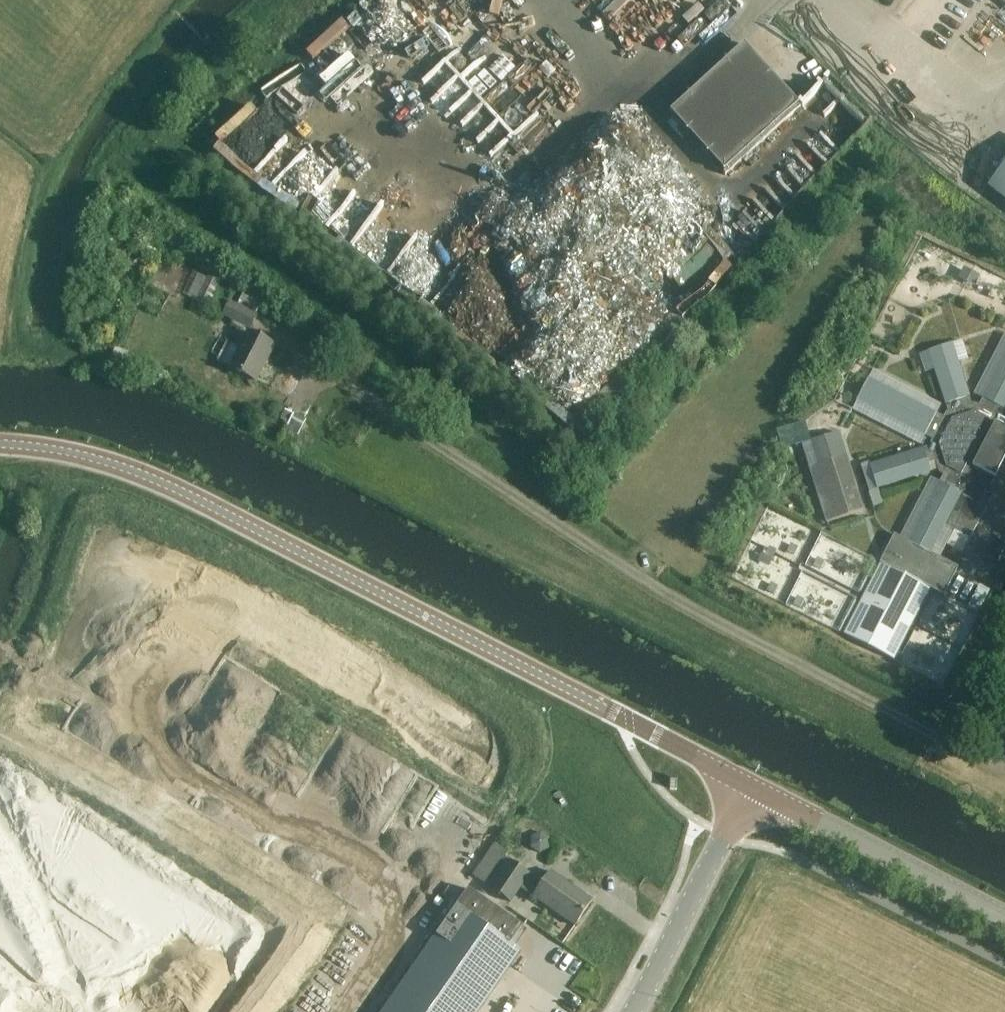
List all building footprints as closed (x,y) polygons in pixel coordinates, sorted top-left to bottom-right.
[(724,172),(798,104),(744,45),(670,113),(724,172)] [(987,186),(1004,200),(1004,163),(987,186)] [(196,302),(208,308),(221,281),(208,275),(196,302)] [(257,316),(265,302),(247,293),(240,306),(257,316)] [(248,332),(255,319),(229,305),(222,319),(248,332)] [(254,385),(272,349),(247,336),(228,372),(254,385)] [(1004,411),(1004,357),(979,407),(974,404),(972,405),(952,346),(928,353),(948,414),(944,415),(942,420),(867,381),(856,402),(931,441),(929,444),(929,446),(869,465),(868,463),(860,466),(868,492),(936,470),(937,474),(941,476),(906,544),(929,556),(942,529),(966,541),(990,493),(985,491),(992,477),(995,479),(1003,463),(1004,463),(1004,420),(1001,418),(1004,411)] [(286,430),(298,437),(306,422),(294,415),(286,430)] [(841,433),(802,444),(825,523),(864,512),(841,433)] [(712,539),(719,525),(711,520),(703,534),(712,539)] [(861,626),(852,642),(881,657),(886,647),(889,640),(911,599),(914,592),(917,586),(927,591),(942,598),(956,570),(929,556),(906,544),(890,536),(876,564),(879,566),(889,571),(887,574),(886,577),(882,584),(861,626)] [(990,541),(982,556),(997,564),(1004,549),(990,541)] [(531,837),(531,848),(541,854),(550,848),(550,837),(541,832),(531,837)] [(543,882),(507,858),(512,850),(498,841),(474,877),(512,903),(522,889),(532,896),(574,925),(591,901),(550,872),(543,882)] [(519,958),(509,950),(522,933),(469,894),(381,1011),(479,1011),(519,958)] [(343,918),(354,906),(343,896),(332,907),(343,918)]
